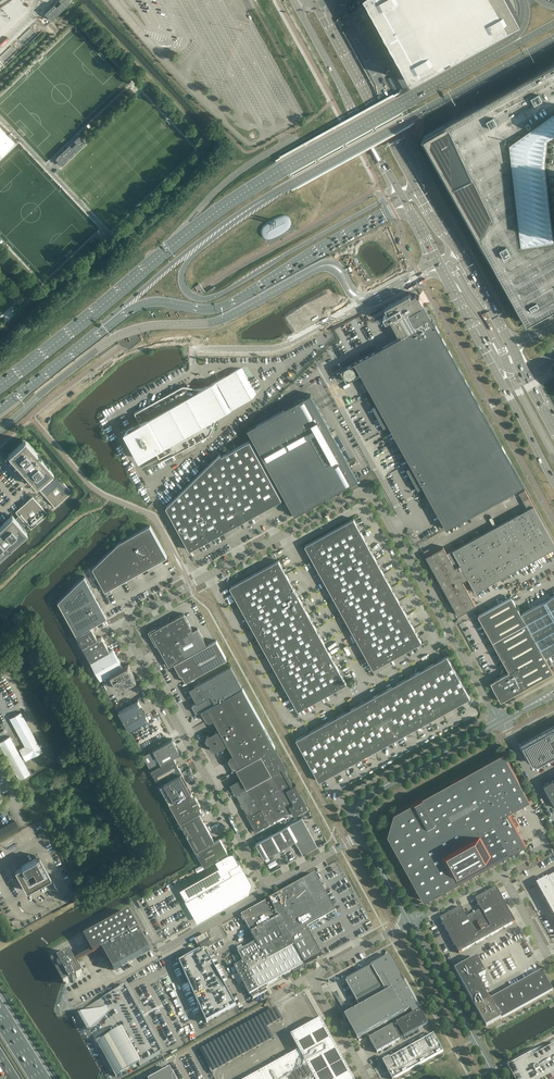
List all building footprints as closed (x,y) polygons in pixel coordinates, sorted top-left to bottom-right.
[(44,13),(51,20),(70,2),(68,0),(58,0),(44,13)] [(406,84),(411,81),(509,27),(507,23),(508,20),(512,18),(510,14),(511,11),(514,9),(509,0),(360,0),(406,84)] [(31,27),(19,38),(25,44),(36,33),(31,27)] [(424,135),(527,322),(553,307),(553,63),(424,135)] [(14,143),(0,128),(0,157),(14,143)] [(79,135),(55,158),(62,165),(85,143),(79,135)] [(291,224),(291,223),(291,222),(291,221),(291,220),(291,219),(290,219),(290,218),(289,218),(289,217),(288,216),(287,216),(286,215),(285,215),(284,215),(283,215),(282,215),(280,216),(277,216),(275,218),(273,218),(272,219),(269,221),(268,222),(266,223),(264,224),(263,225),(262,226),(262,227),(261,228),(261,229),(261,230),(261,231),(261,232),(261,233),(261,234),(262,234),(262,235),(263,236),(264,237),(265,237),(265,238),(266,238),(267,238),(268,238),(269,238),(270,238),(273,237),(274,237),(276,236),(278,235),(279,234),(282,233),(283,232),(285,231),(286,230),(288,229),(289,228),(289,227),(290,226),(291,225),(291,224)] [(401,337),(340,370),(347,382),(361,374),(371,393),(372,395),(377,403),(377,404),(372,406),(384,428),(389,425),(390,428),(410,463),(411,466),(406,469),(418,490),(423,487),(424,488),(425,490),(428,496),(433,505),(446,528),(446,529),(524,486),(434,322),(433,319),(432,320),(423,303),(424,303),(419,295),(417,296),(416,294),(411,296),(410,294),(385,308),(388,313),(387,314),(383,316),(386,321),(390,319),(391,318),(392,320),(390,321),(399,336),(401,335),(401,337)] [(220,415),(251,398),(254,397),(257,394),(242,368),(238,369),(236,370),(205,387),(201,389),(197,389),(185,386),(183,386),(181,387),(135,413),(140,423),(127,430),(142,458),(156,451),(161,461),(208,436),(210,434),(211,432),(216,421),(217,418),(220,415)] [(358,480),(335,438),(311,394),(248,429),(295,515),(358,480)] [(49,475),(53,471),(25,440),(9,454),(8,455),(19,467),(19,468),(20,469),(20,470),(21,471),(21,472),(22,472),(22,473),(23,473),(25,474),(26,474),(36,486),(37,486),(40,483),(43,486),(40,489),(40,490),(45,496),(46,496),(49,499),(49,500),(54,506),(55,506),(71,492),(72,491),(71,491),(57,475),(56,475),(52,479),(49,475)] [(282,499),(250,441),(249,441),(222,456),(220,455),(221,454),(220,453),(220,454),(166,507),(188,547),(194,543),(196,547),(281,500),(282,499)] [(553,548),(553,543),(525,490),(519,493),(528,509),(447,553),(443,546),(426,556),(458,615),(476,605),(463,581),(468,578),(476,592),(553,548)] [(27,532),(27,531),(23,527),(26,524),(30,528),(31,528),(47,514),(47,513),(33,497),(32,497),(26,502),(26,503),(25,504),(23,506),(22,506),(16,511),(16,512),(19,515),(16,518),(12,515),(0,525),(0,556),(11,546),(15,543),(21,537),(27,532)] [(422,642),(389,582),(354,519),(353,519),(329,532),(397,656),(421,642),(422,642)] [(105,591),(167,557),(167,556),(150,525),(119,542),(93,568),(92,568),(93,568),(105,591)] [(397,656),(329,532),(305,545),(305,546),(307,550),(373,669),(397,656)] [(346,683),(314,624),(279,560),(278,560),(254,573),(322,697),(346,684),(347,684),(346,683)] [(322,697),(254,573),(230,587),(298,710),(298,711),(298,710),(322,697)] [(108,617),(94,593),(85,576),(84,576),(58,601),(58,602),(76,635),(77,635),(107,618),(108,618),(108,617)] [(550,598),(550,599),(541,604),(541,603),(522,614),(545,657),(553,652),(553,596),(550,598)] [(553,672),(526,623),(511,597),(478,615),(493,642),(509,672),(495,680),(491,683),(493,687),(501,701),(524,688),(553,672)] [(207,645),(197,628),(193,631),(184,614),(156,629),(156,627),(148,631),(156,646),(158,645),(169,666),(174,664),(207,645)] [(98,639),(96,635),(92,627),(77,636),(83,647),(98,639)] [(102,636),(98,639),(83,647),(91,661),(110,651),(102,636)] [(186,682),(227,659),(216,640),(207,645),(174,664),(180,675),(182,675),(186,682)] [(123,667),(113,649),(110,651),(91,661),(101,679),(111,674),(123,667)] [(459,677),(447,656),(433,663),(445,684),(459,677)] [(445,684),(433,663),(419,671),(431,692),(445,684)] [(137,679),(129,664),(128,664),(123,667),(111,674),(119,689),(126,685),(127,687),(128,687),(128,686),(129,687),(132,686),(130,683),(137,679)] [(214,702),(242,687),(231,666),(195,686),(189,689),(197,703),(192,705),(196,712),(214,702)] [(431,692),(419,671),(406,679),(417,700),(431,692)] [(470,697),(459,677),(445,684),(456,705),(470,698),(470,697)] [(417,700),(406,679),(392,686),(404,707),(417,700)] [(456,705),(445,684),(431,692),(443,713),(456,705)] [(404,707),(392,686),(378,694),(390,715),(404,707)] [(286,766),(243,688),(201,711),(207,721),(210,722),(214,720),(220,731),(217,731),(207,736),(206,740),(207,743),(211,744),(210,747),(211,751),(215,752),(226,746),(226,742),(233,754),(229,756),(228,760),(233,767),(236,769),(236,768),(242,778),(230,785),(235,794),(241,794),(240,791),(283,767),(286,766)] [(443,713),(431,692),(417,700),(429,721),(443,713)] [(390,715),(378,694),(351,709),(363,730),(376,722),(390,715)] [(429,721),(417,700),(404,707),(415,728),(429,721)] [(124,721),(143,710),(138,701),(119,712),(124,721)] [(415,728),(404,707),(390,715),(402,736),(415,728)] [(363,730),(351,709),(337,716),(349,737),(363,730)] [(129,731),(149,720),(143,710),(124,721),(129,731)] [(0,742),(0,745),(1,746),(8,760),(10,764),(19,780),(30,774),(21,757),(23,756),(25,761),(42,751),(21,712),(10,719),(25,746),(19,749),(22,754),(20,755),(10,737),(0,742)] [(402,736),(390,715),(376,722),(388,743),(402,736)] [(349,737),(337,716),(324,724),(335,745),(349,737)] [(388,743),(376,722),(363,730),(374,751),(388,743)] [(335,745),(324,724),(310,732),(321,753),(335,745)] [(553,756),(553,724),(520,743),(522,747),(523,746),(532,763),(533,763),(533,764),(536,765),(536,764),(538,765),(552,757),(553,756)] [(374,751),(363,730),(349,737),(360,759),(374,751)] [(321,753),(310,732),(296,739),(296,740),(308,760),(321,753)] [(360,759),(349,737),(335,745),(347,766),(360,759)] [(173,757),(180,753),(172,739),(153,750),(143,756),(151,770),(174,757),(173,757)] [(335,745),(321,753),(308,760),(319,781),(320,781),(347,766),(335,745)] [(526,844),(516,826),(519,825),(516,820),(514,821),(509,812),(530,800),(504,752),(394,813),(388,835),(424,901),(526,844)] [(182,772),(174,757),(151,770),(159,785),(181,773),(182,772)] [(309,807),(296,784),(293,785),(283,767),(240,791),(241,794),(250,810),(247,815),(256,831),(297,808),(299,812),(309,807)] [(181,773),(159,785),(170,804),(191,792),(192,792),(181,773)] [(544,785),(549,793),(553,790),(553,779),(544,785)] [(200,808),(201,805),(196,796),(193,796),(191,792),(170,804),(180,823),(199,813),(202,811),(200,808)] [(215,841),(199,813),(180,823),(196,852),(215,841)] [(318,846),(302,818),(256,843),(264,858),(291,844),(291,845),(294,843),(294,842),(296,841),(303,854),(318,846)] [(19,827),(15,821),(0,829),(0,837),(19,827)] [(228,854),(220,838),(215,841),(196,852),(204,867),(216,861),(228,854)] [(248,893),(251,884),(233,853),(228,854),(216,861),(219,867),(180,889),(198,921),(248,893)] [(51,877),(39,856),(36,858),(15,870),(27,891),(51,877)] [(308,927),(319,920),(320,920),(324,918),(326,917),(335,911),(330,902),(329,900),(325,893),(315,874),(314,875),(269,900),(269,899),(241,915),(251,933),(252,935),(256,942),(244,949),(242,946),(237,949),(239,952),(238,952),(243,962),(234,967),(250,995),(251,994),(253,999),(267,991),(266,988),(267,988),(268,987),(267,987),(267,985),(290,972),(291,972),(292,971),(293,973),(304,967),(303,965),(305,964),(322,955),(314,941),(314,940),(312,937),(311,936),(307,927),(308,927)] [(548,878),(536,884),(553,916),(553,875),(548,878)] [(515,922),(513,918),(496,887),(475,899),(481,909),(466,917),(461,907),(440,918),(459,953),(515,922)] [(150,950),(129,912),(84,937),(88,944),(71,953),(70,952),(51,963),(64,985),(72,980),(74,983),(76,982),(74,979),(83,975),(72,956),(90,947),(94,954),(102,949),(114,970),(150,950)] [(195,940),(198,944),(210,938),(208,933),(195,940)] [(212,946),(209,940),(199,945),(202,950),(208,947),(209,948),(212,946)] [(236,1006),(205,950),(201,952),(200,951),(179,962),(194,995),(202,1012),(207,1023),(236,1006)] [(421,1008),(406,981),(405,982),(405,981),(404,981),(403,979),(403,978),(402,977),(399,973),(399,972),(396,968),(397,968),(397,967),(396,967),(394,963),(394,962),(393,962),(391,958),(391,957),(390,955),(389,956),(372,965),(370,966),(371,967),(368,969),(367,969),(366,970),(348,980),(346,981),(347,981),(346,982),(358,1003),(361,1008),(391,991),(404,1014),(411,1010),(412,1013),(420,1009),(421,1008)] [(501,1019),(553,990),(542,971),(542,970),(489,999),(487,995),(487,994),(479,978),(486,974),(486,973),(477,958),(455,970),(475,1008),(476,1008),(486,1027),(487,1027),(501,1019)] [(162,1054),(146,1024),(138,1009),(125,986),(79,1011),(80,1013),(81,1013),(91,1032),(94,1038),(109,1029),(118,1025),(116,1021),(133,1012),(141,1027),(124,1036),(123,1034),(124,1033),(122,1030),(121,1031),(121,1030),(112,1035),(100,1042),(99,1043),(117,1075),(118,1075),(138,1063),(140,1066),(162,1054)] [(358,1039),(404,1014),(405,1013),(404,1014),(391,991),(361,1008),(358,1003),(355,1005),(343,1012),(358,1039)] [(404,1038),(419,1029),(428,1024),(420,1010),(396,1023),(399,1028),(395,1030),(392,1026),(369,1038),(377,1052),(400,1040),(400,1039),(404,1037),(404,1038)] [(321,1019),(320,1019),(320,1020),(291,1036),(299,1050),(288,1056),(287,1054),(285,1056),(286,1057),(247,1078),(354,1078),(321,1019)] [(443,1051),(434,1034),(390,1058),(389,1058),(382,1061),(385,1066),(385,1067),(386,1068),(392,1078),(394,1078),(443,1051)] [(550,1047),(548,1043),(508,1066),(515,1078),(553,1078),(553,1044),(550,1047)] [(173,1071),(172,1072),(170,1070),(171,1069),(170,1068),(169,1069),(167,1070),(166,1069),(151,1077),(152,1078),(151,1078),(177,1078),(173,1071)]
